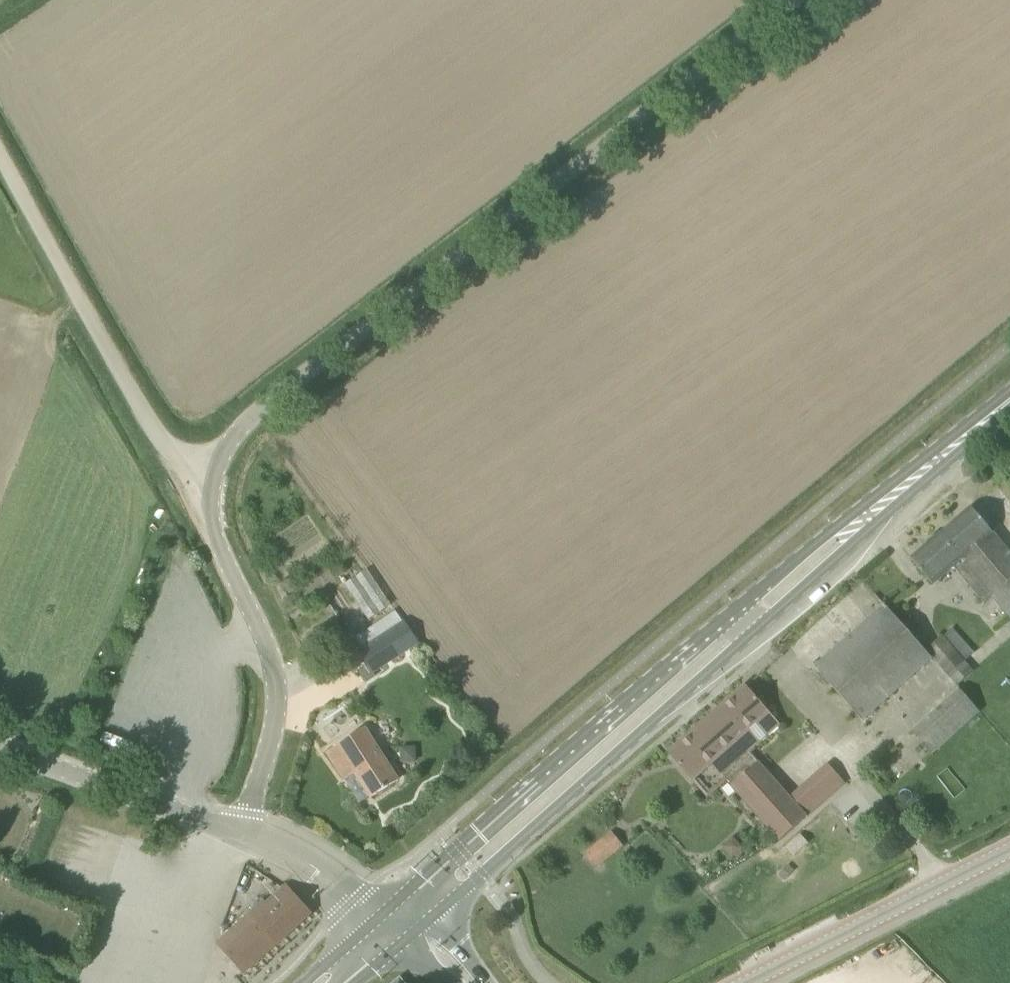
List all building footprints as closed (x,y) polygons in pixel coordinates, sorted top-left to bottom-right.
[(1009,582),(1009,551),(972,506),(911,558),(933,584),(954,566),(985,603),(1009,582)] [(369,616),(391,603),(371,568),(349,581),(369,616)] [(347,596),(335,603),(350,629),(362,622),(347,596)] [(863,720),(933,658),(885,604),(815,667),(863,720)] [(405,621),(360,651),(374,672),(419,642),(405,621)] [(968,696),(984,683),(942,636),(927,649),(968,696)] [(779,724),(746,686),(670,752),(693,778),(712,762),(733,785),(759,761),(748,750),(779,724)] [(932,753),(980,711),(960,689),(912,731),(932,753)] [(366,728),(328,753),(344,779),(355,772),(371,797),(399,779),(379,748),(366,728)] [(415,747),(402,747),(402,761),(416,761),(415,747)] [(791,797),(759,761),(733,785),(781,839),(802,820),(808,816),(791,797)] [(808,816),(846,782),(829,763),(791,797),(808,816)] [(597,868),(623,848),(611,833),(585,853),(597,868)] [(311,912),(311,911),(292,891),(289,893),(284,887),(266,903),(264,900),(218,942),(225,951),(244,972),(311,912)]
